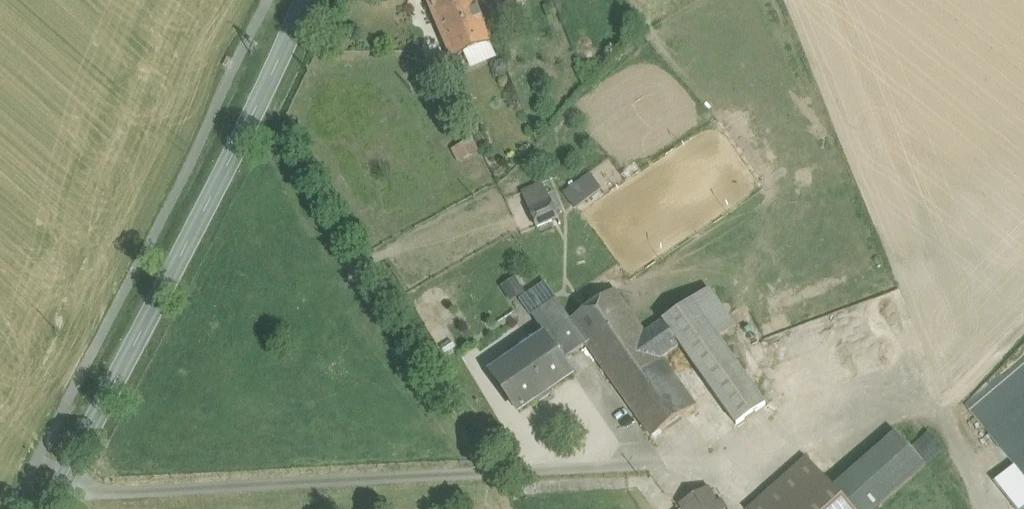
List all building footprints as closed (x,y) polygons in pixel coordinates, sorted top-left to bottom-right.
[(453,1),(453,0),(441,0),(432,4),(455,57),(492,41),(475,0),(455,0),(453,1)] [(474,141),(454,148),(459,159),(478,152),(474,141)] [(589,174),(564,193),(576,209),(601,190),(589,174)] [(543,184),(522,193),(530,210),(551,200),(543,184)] [(551,200),(530,210),(538,228),(544,226),(559,219),(551,200)] [(559,219),(544,226),(546,231),(561,224),(559,219)] [(737,328),(710,289),(689,304),(762,409),(767,405),(720,339),(737,328)] [(643,330),(615,290),(571,320),(571,321),(587,345),(598,361),(643,330)] [(557,299),(536,313),(551,335),(571,321),(571,320),(557,299)] [(762,409),(689,304),(646,334),(663,358),(681,345),(737,426),(762,409)] [(551,335),(496,373),(520,409),(535,399),(536,401),(550,392),(548,390),(572,374),(563,361),(587,345),(571,321),(551,335)] [(800,359),(815,353),(811,342),(820,338),(815,324),(790,335),(800,359)] [(643,330),(598,361),(640,421),(685,390),(646,334),(643,330)] [(685,390),(640,421),(652,437),(697,407),(685,390)] [(917,443),(930,460),(945,449),(932,432),(917,443)] [(834,488),(853,508),(877,508),(926,465),(897,433),(834,488)] [(807,458),(750,508),(853,508),(834,488),(807,458)] [(1023,508),(1023,472),(1018,463),(997,479),(1019,508),(1023,508)] [(709,487),(680,505),(682,508),(722,508),(709,487)]
